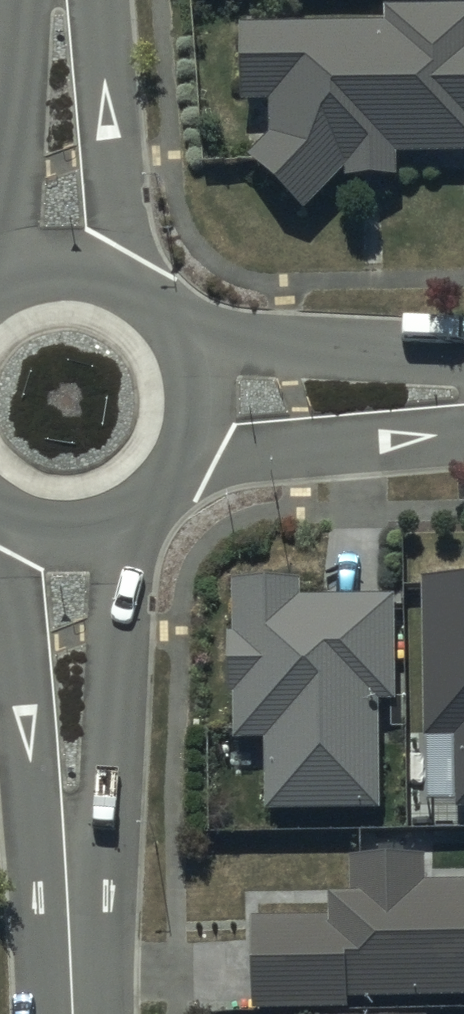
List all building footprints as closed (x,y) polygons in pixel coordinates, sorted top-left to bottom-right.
[(240,22),(240,100),(269,100),(269,134),(250,153),(307,208),(347,164),(347,174),(398,173),(398,150),(463,150),(463,4),(386,5),(387,21),(240,22)] [(422,576),(424,736),(455,736),(456,807),(463,807),(463,576),(422,576)] [(300,578),(231,579),(232,631),(227,631),(227,693),(233,693),(233,739),(264,738),(265,808),(381,807),(380,698),(395,698),(394,594),(300,595),(300,578)] [(252,1008),(348,1008),(347,996),(463,996),(463,880),(426,880),(426,855),(355,855),(355,893),(331,893),(331,916),(251,916),(252,1008)]
